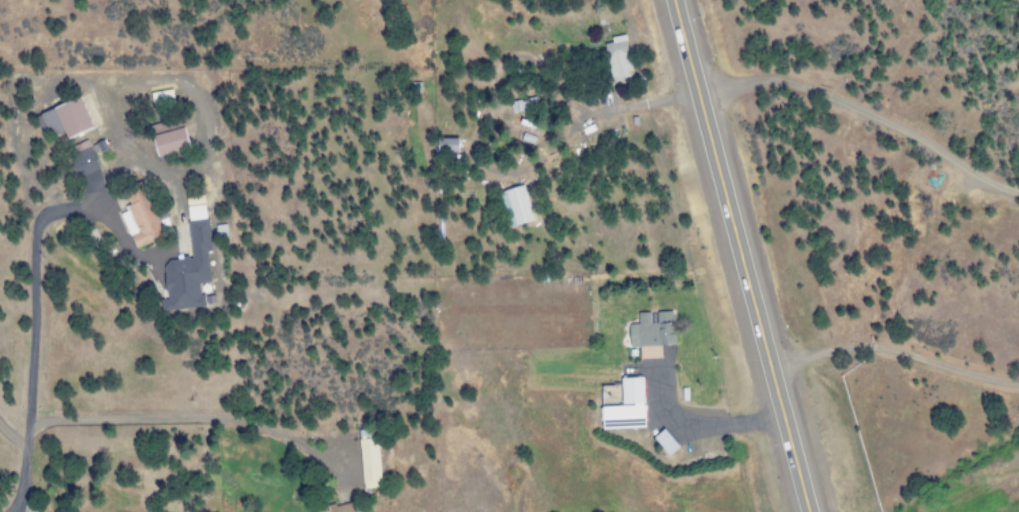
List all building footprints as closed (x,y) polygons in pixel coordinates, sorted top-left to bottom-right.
[(611,79),(632,76),(625,37),(604,40),(611,79)] [(150,92),(152,105),(173,103),(171,90),(150,92)] [(33,115),(43,139),(62,131),(65,138),(92,128),(80,96),(33,115)] [(531,97),(510,102),(512,113),(533,109),(531,97)] [(188,148),(182,127),(151,136),(157,157),(188,148)] [(457,138),(436,138),(436,152),(457,151),(457,138)] [(78,144),(81,152),(72,154),(79,176),(97,171),(88,141),(78,144)] [(163,237),(143,182),(124,189),(130,207),(120,211),(133,248),(163,237)] [(513,226),(533,220),(523,185),(500,191),(505,212),(509,211),(513,226)] [(187,206),(191,258),(162,260),(166,299),(160,300),(161,310),(206,306),(204,283),(209,282),(207,252),(210,252),(206,205),(187,206)] [(661,358),(660,345),(675,344),(673,311),(656,312),(656,322),(649,323),(649,312),(637,313),(637,324),(628,324),(629,347),(639,347),(639,359),(661,358)] [(644,427),(643,377),(620,378),(620,406),(600,406),(601,428),(644,427)] [(668,456),(678,447),(663,429),(653,437),(668,456)] [(379,482),(378,438),(359,439),(360,482),(379,482)] [(353,501),(324,508),(325,511),(323,511),(355,511),(353,501)]
